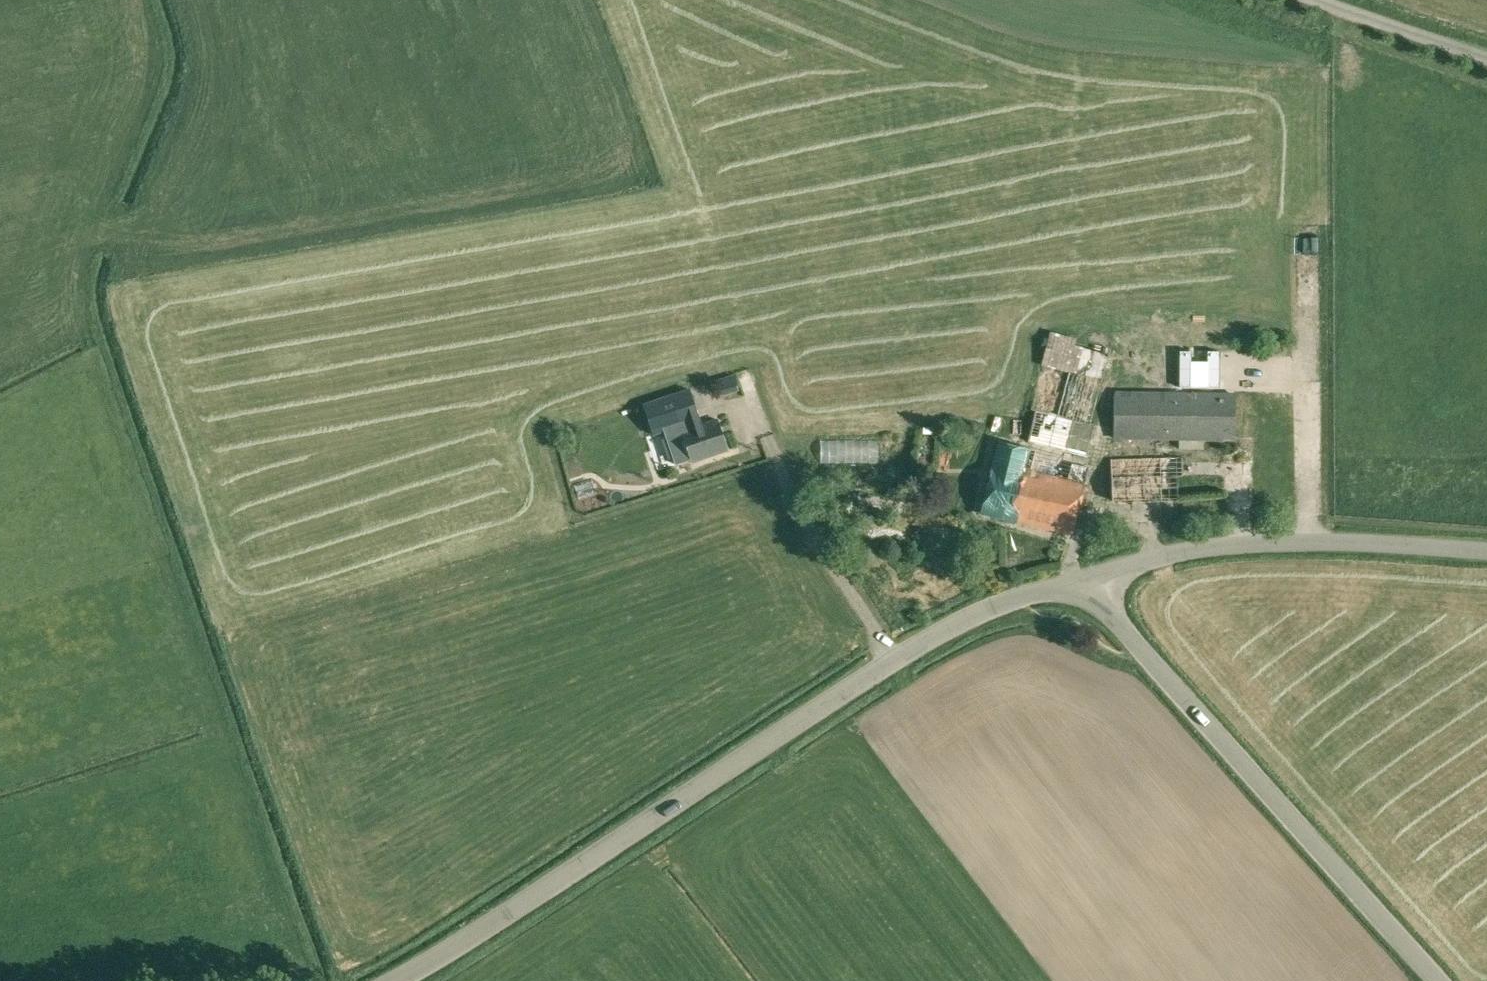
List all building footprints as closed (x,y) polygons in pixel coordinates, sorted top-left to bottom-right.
[(999,441),(982,515),(1003,520),(1005,518),(1073,535),(1086,483),(1086,484),(1090,468),(1073,464),(1075,454),(1087,457),(1095,424),(1091,423),(1108,352),(1075,344),(1077,338),(1051,332),(1043,364),(1069,371),(1058,415),(1037,410),(1028,448),(999,441)] [(652,427),(654,433),(694,419),(700,417),(690,389),(644,405),(645,408),(648,416),(652,427)] [(1114,439),(1236,441),(1236,393),(1115,391),(1114,439)] [(682,432),(692,462),(728,450),(717,419),(682,432)] [(871,454),(871,438),(817,436),(816,452),(871,454)] [(647,457),(654,473),(679,463),(672,447),(647,457)] [(1184,477),(1183,466),(1182,455),(1112,458),(1113,504),(1179,503),(1179,478),(1184,477)] [(1190,456),(1190,468),(1211,467),(1211,455),(1190,456)] [(865,475),(866,489),(888,488),(887,475),(865,475)]
